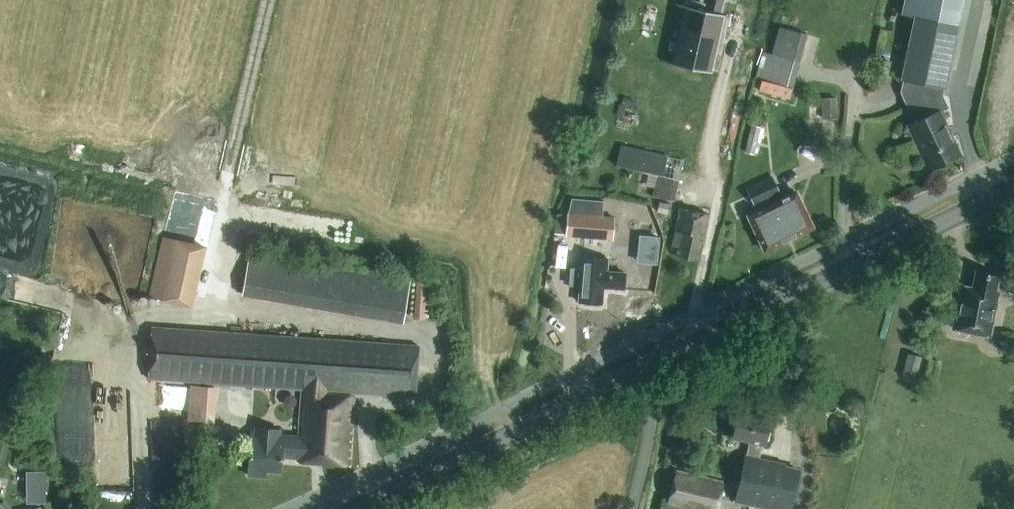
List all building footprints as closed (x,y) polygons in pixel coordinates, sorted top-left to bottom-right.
[(709,7),(691,3),(677,61),(711,69),(724,11),(721,10),(723,0),(711,0),(709,7)] [(958,25),(955,25),(961,0),(902,0),(900,13),(915,16),(902,79),(900,92),(914,121),(910,123),(916,135),(914,137),(922,154),(924,153),(931,168),(938,165),(939,167),(952,161),(951,159),(957,156),(950,141),(953,139),(940,111),(948,107),(942,95),(943,88),(944,88),(958,25)] [(793,88),(800,61),(763,51),(756,78),(793,88)] [(790,99),(793,88),(761,79),(757,90),(790,99)] [(746,152),(755,155),(763,127),(754,125),(746,152)] [(617,165),(658,175),(653,196),(674,201),(684,159),(622,144),(617,165)] [(770,204),(768,200),(781,194),(773,176),(747,189),(757,210),(748,214),(765,250),(813,227),(796,191),(770,204)] [(136,198),(173,207),(178,187),(141,178),(136,198)] [(612,239),(614,217),(602,216),(603,200),(571,198),(568,213),(566,235),(612,239)] [(704,236),(709,214),(679,208),(675,230),(671,248),(679,249),(678,255),(697,259),(702,236),(704,236)] [(211,239),(216,219),(199,215),(194,234),(211,239)] [(194,306),(207,245),(162,235),(149,296),(194,306)] [(608,260),(608,258),(579,256),(579,258),(579,267),(570,267),(569,286),(580,286),(579,301),(602,303),(603,287),(624,289),(625,272),(607,271),(608,260)] [(248,261),(243,295),(358,315),(360,304),(388,309),(386,317),(406,320),(411,289),(248,261)] [(997,290),(1000,273),(974,269),(972,284),(960,282),(952,329),(992,336),(1000,290),(997,290)] [(1006,279),(1004,291),(1013,292),(1013,281),(1006,279)] [(417,400),(420,344),(332,339),(152,326),(148,378),(302,389),(299,434),(283,432),(283,429),(252,427),(251,441),(250,441),(248,474),(265,476),(265,468),(280,469),(281,456),(297,457),(297,461),(349,464),(354,395),(417,400)] [(902,376),(916,379),(922,356),(908,352),(902,376)] [(770,418),(738,411),(732,437),(749,440),(746,456),(745,456),(735,500),(774,508),(774,507),(785,508),(788,508),(798,469),(784,466),(785,465),(759,459),(762,443),(765,444),(770,418)] [(32,499),(53,498),(52,467),(31,468),(32,499)] [(723,484),(675,472),(668,502),(698,508),(717,508),(723,484)] [(177,498),(160,496),(158,508),(176,508),(177,498)]
